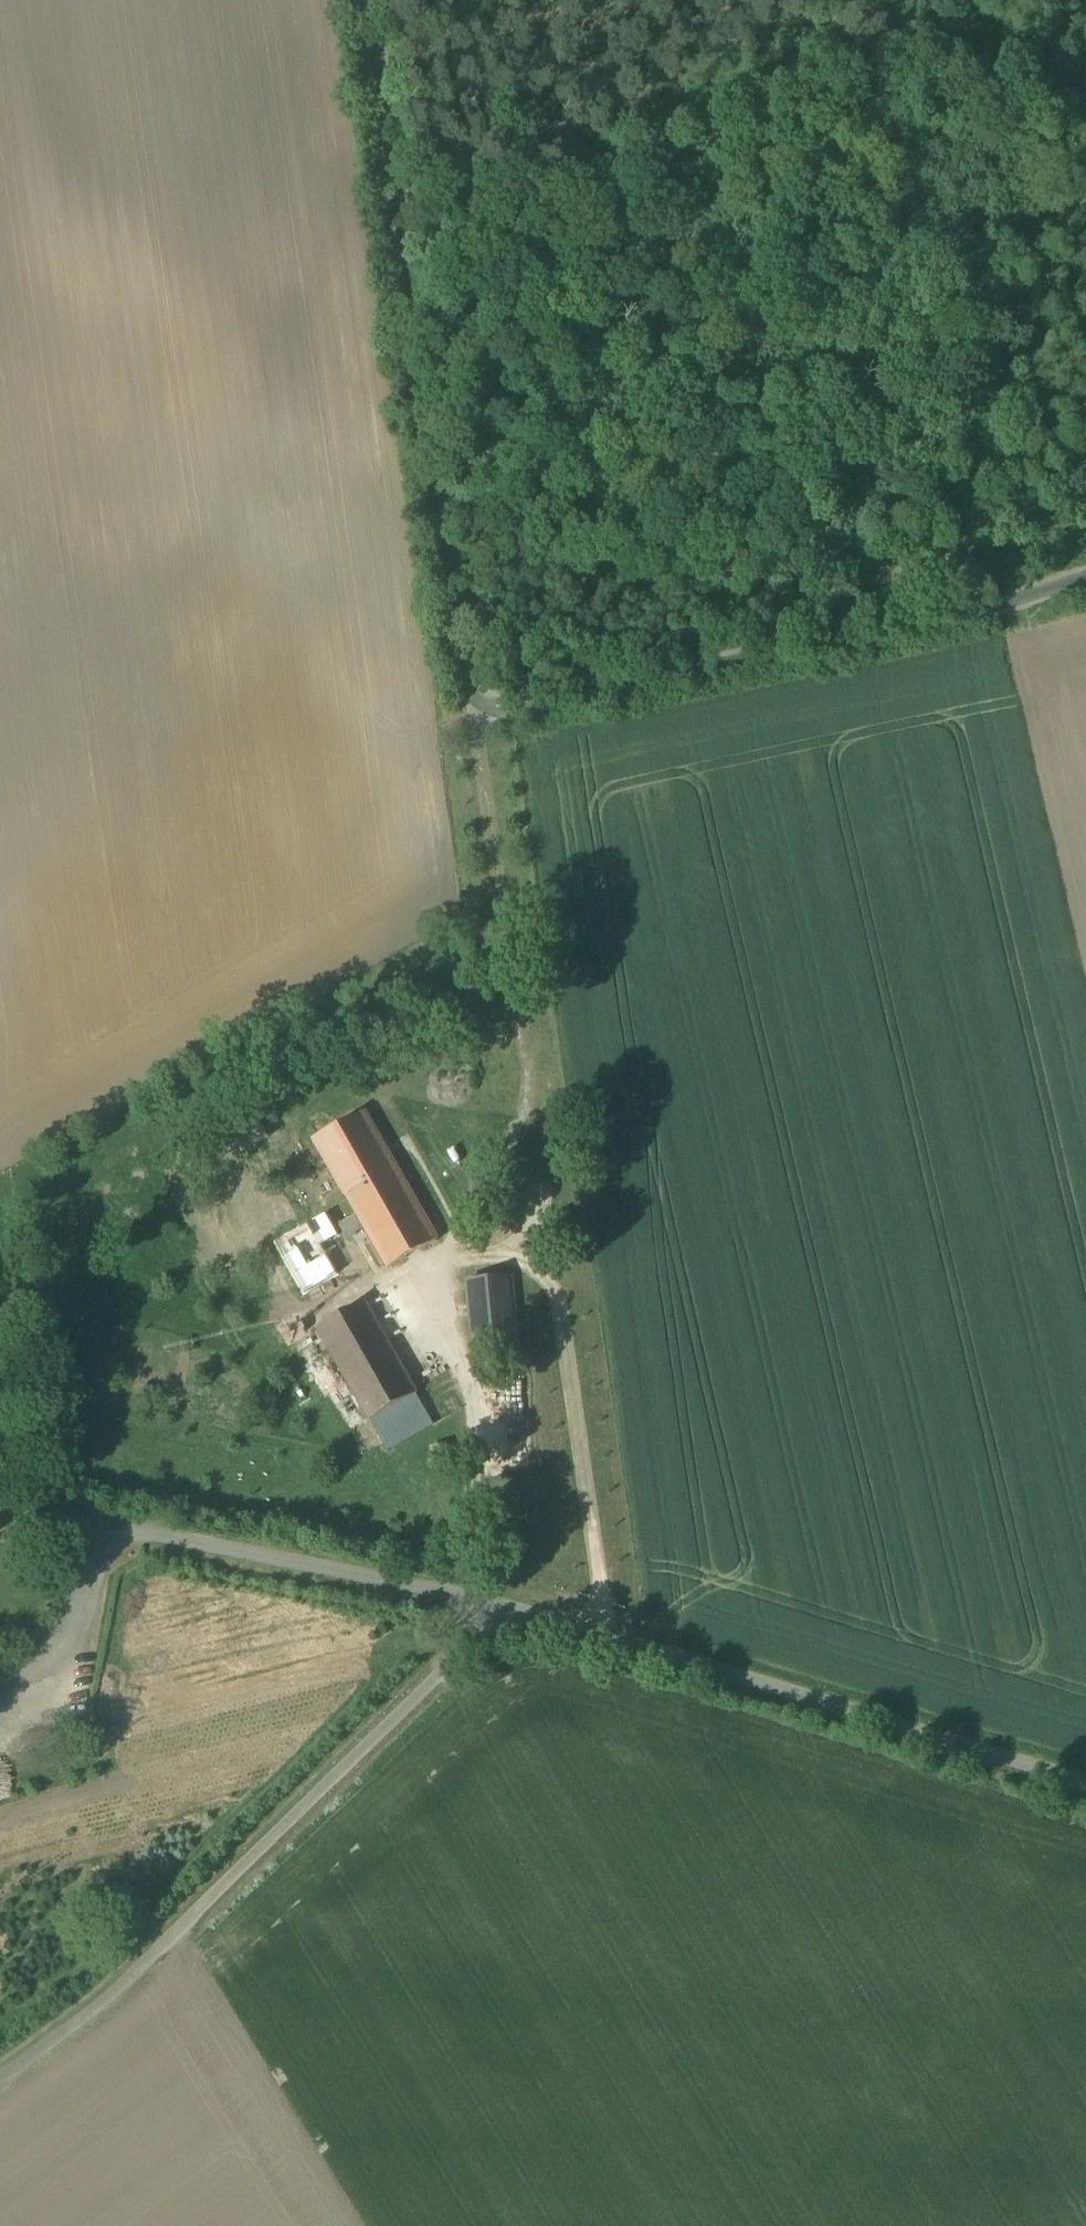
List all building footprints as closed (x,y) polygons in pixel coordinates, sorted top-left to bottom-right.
[(376,1121),(326,1150),(399,1278),(449,1250),(376,1121)] [(430,1404),(333,1236),(300,1255),(339,1324),(324,1333),(381,1432),(430,1404)] [(509,1248),(470,1252),(480,1359),(519,1355),(509,1248)]
